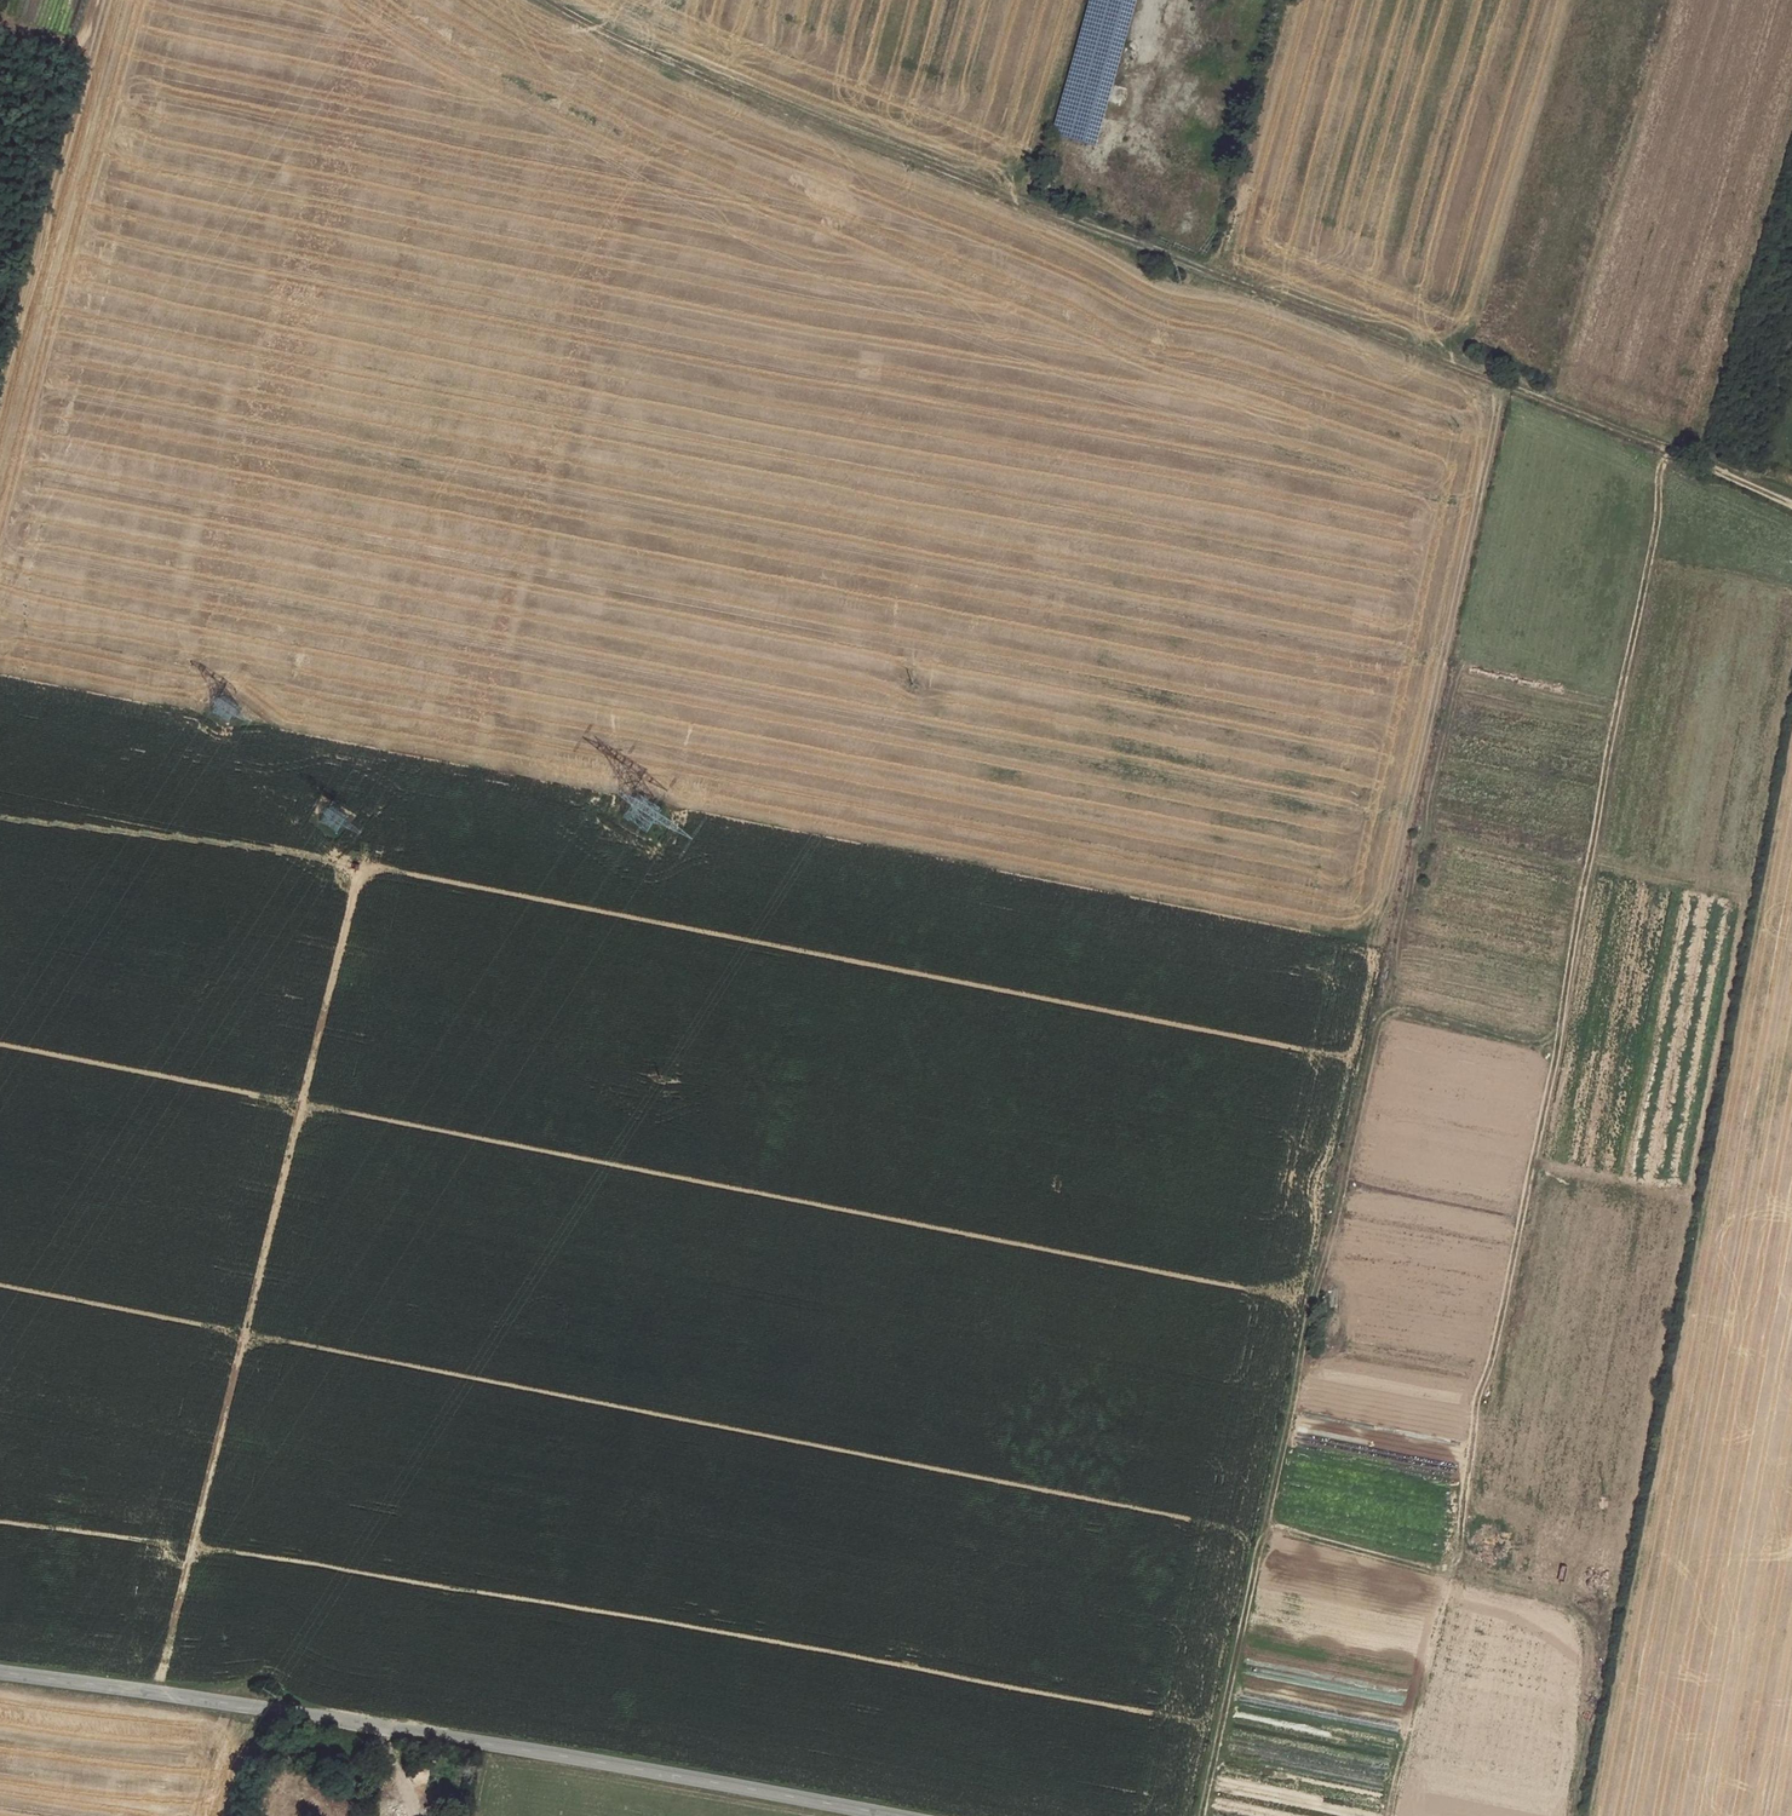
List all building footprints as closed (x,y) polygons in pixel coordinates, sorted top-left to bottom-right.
[(1052,133),(1093,145),(1134,0),(1089,0),(1052,133)]
